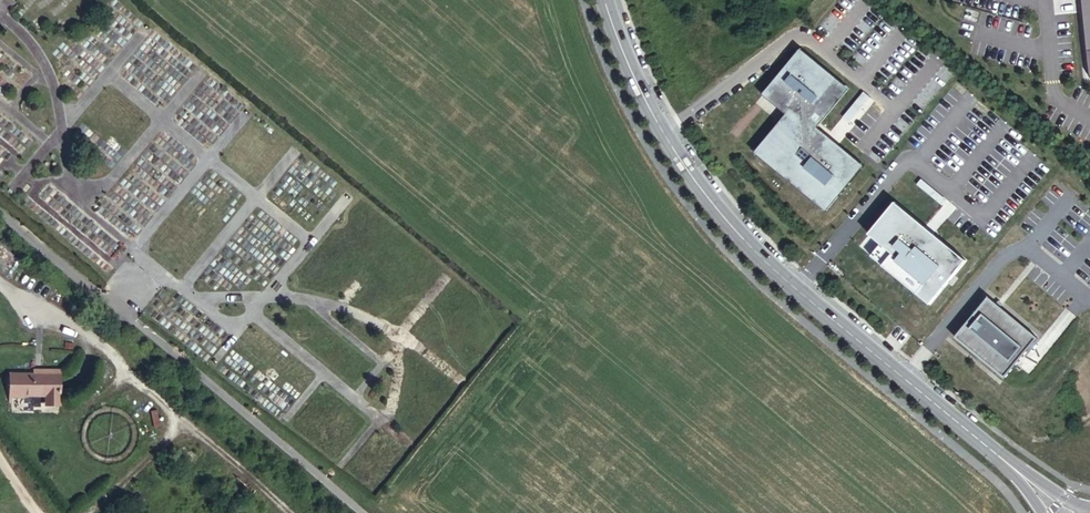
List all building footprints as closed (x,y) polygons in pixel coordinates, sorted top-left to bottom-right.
[(753,148),(823,209),(858,165),(862,162),(858,161),(814,124),(846,87),(797,46),(761,91),(784,111),(753,148)] [(967,262),(896,204),(872,235),(883,244),(873,257),(931,305),(967,262)] [(992,296),(960,336),(1010,377),(1042,337),(992,296)] [(64,374),(38,373),(14,373),(14,398),(29,399),(29,397),(49,397),(49,404),(64,404),(64,374)]
